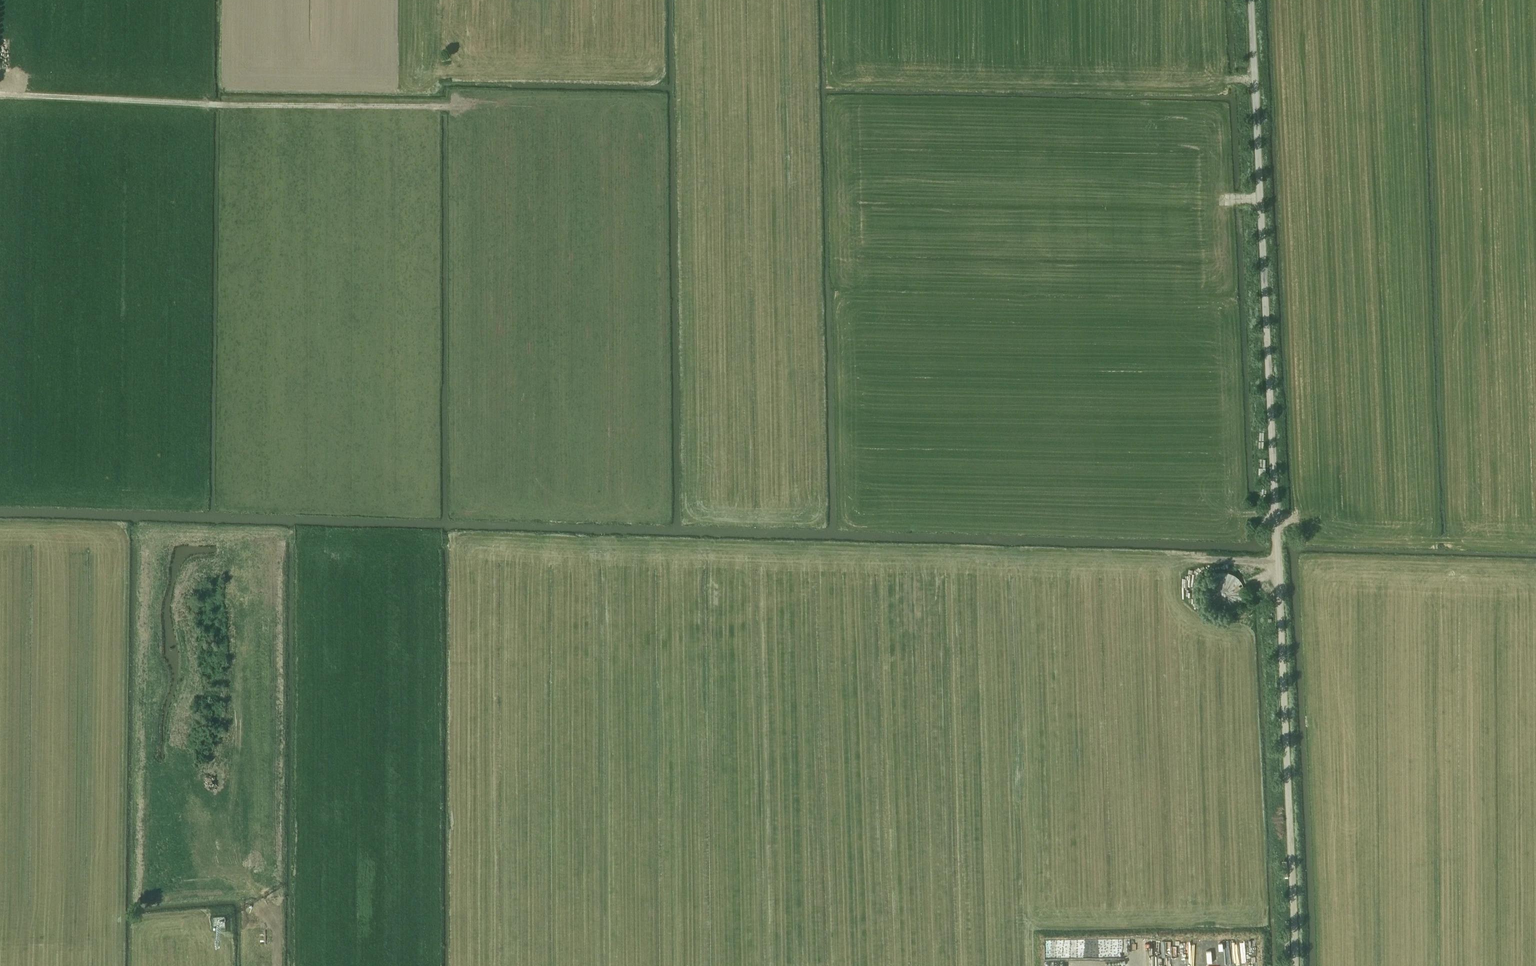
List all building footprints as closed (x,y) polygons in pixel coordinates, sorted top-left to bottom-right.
[(1203,589),(1203,595),(1205,601),(1208,606),(1212,610),(1217,612),(1223,613),(1229,613),(1234,610),(1239,607),(1242,602),(1244,596),(1244,590),(1243,585),(1240,579),(1235,575),(1230,573),(1224,572),(1218,573),(1213,575),(1208,579),(1205,583),(1203,589)]
